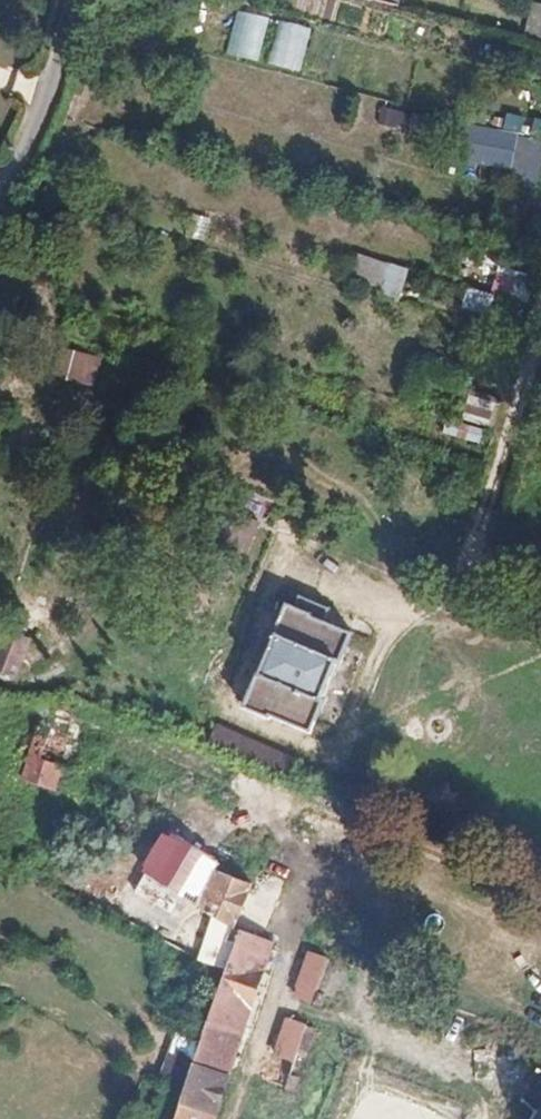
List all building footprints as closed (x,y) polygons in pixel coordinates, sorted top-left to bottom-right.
[(230,56),(263,61),(269,15),(235,11),(230,56)] [(300,72),(314,28),(281,18),(267,62),(300,72)] [(465,127),(466,167),(518,165),(519,187),(540,187),(540,116),(506,117),(506,126),(465,127)] [(194,214),(188,235),(204,239),(210,218),(194,214)] [(401,296),(410,269),(359,253),(351,280),(401,296)] [(494,297),(529,298),(530,270),(471,268),(470,280),(494,281),(494,297)] [(463,307),(492,313),(497,293),(467,287),(463,307)] [(465,417),(494,424),(499,400),(471,393),(465,417)] [(485,445),(489,431),(448,421),(445,435),(485,445)] [(326,603),(295,589),(293,592),(289,591),(285,599),(282,599),(269,630),(273,632),(258,667),(254,666),(240,703),(267,713),(269,710),(308,726),(321,694),(318,693),(332,657),(336,658),(349,627),(321,616),(326,603)] [(17,654),(0,648),(0,671),(10,674),(17,654)] [(67,737),(34,726),(19,776),(52,787),(67,737)] [(206,859),(209,851),(162,829),(140,871),(145,875),(137,890),(168,907),(176,893),(231,922),(247,879),(206,859)] [(270,939),(237,926),(232,939),(218,933),(204,934),(197,956),(224,969),(172,1118),(210,1118),(270,939)] [(299,985),(310,989),(322,958),(310,954),(299,985)] [(263,1078),(294,1091),(320,1030),(289,1017),(263,1078)]
